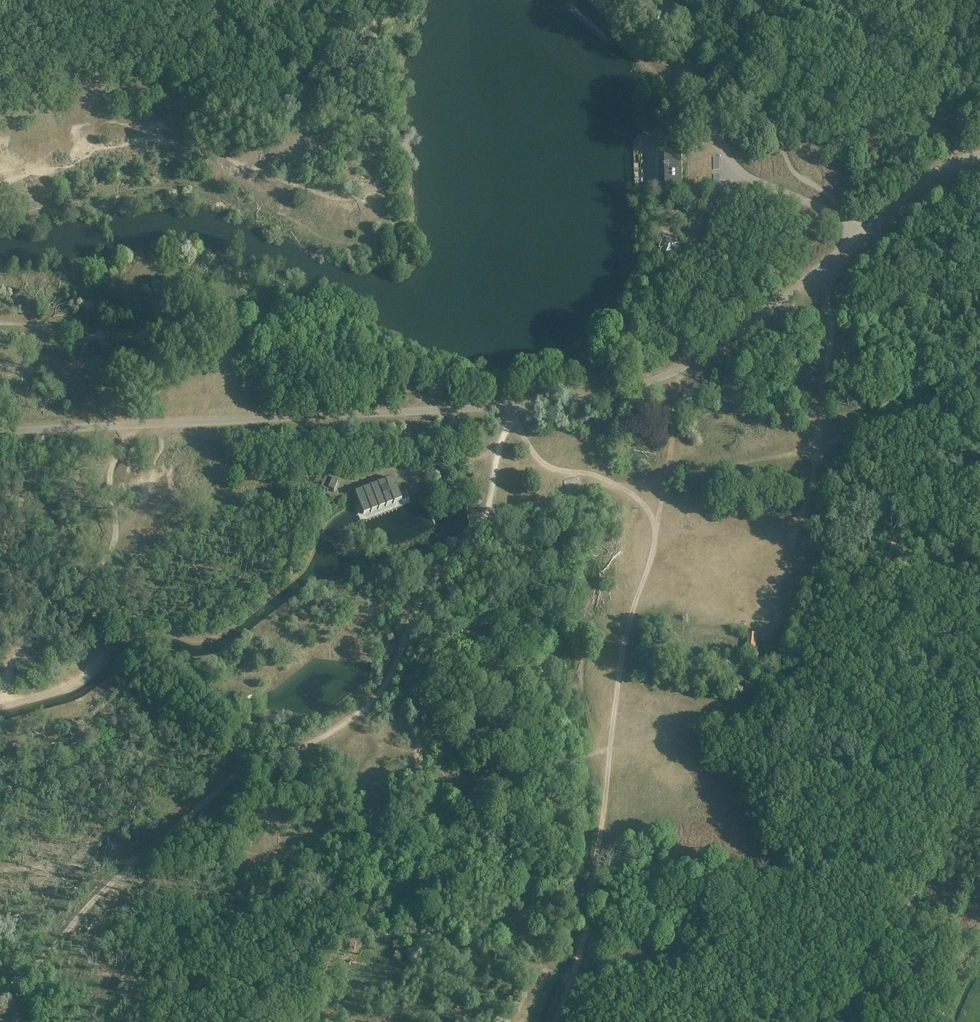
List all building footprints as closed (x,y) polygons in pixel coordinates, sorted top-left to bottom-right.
[(684,13),(692,4),(688,0),(670,0),(671,1),(671,2),(671,1),(677,7),(678,7),(684,13),(683,13),(684,13)] [(682,155),(664,155),(664,156),(665,156),(665,164),(665,172),(665,173),(666,181),(665,181),(666,181),(666,189),(665,189),(665,190),(683,190),(683,189),(682,189),(682,181),(683,181),(683,180),(682,180),(682,172),(682,164),(682,163),(682,155)] [(675,253),(679,243),(664,237),(660,248),(663,249),(661,254),(663,258),(667,260),(671,258),(673,253),(675,253)] [(317,489),(324,492),(325,489),(330,492),(335,483),(330,481),(331,479),(325,475),(317,489)] [(355,493),(363,515),(402,500),(399,492),(396,485),(393,478),(355,493)] [(746,651),(756,652),(758,635),(748,634),(746,651)]
